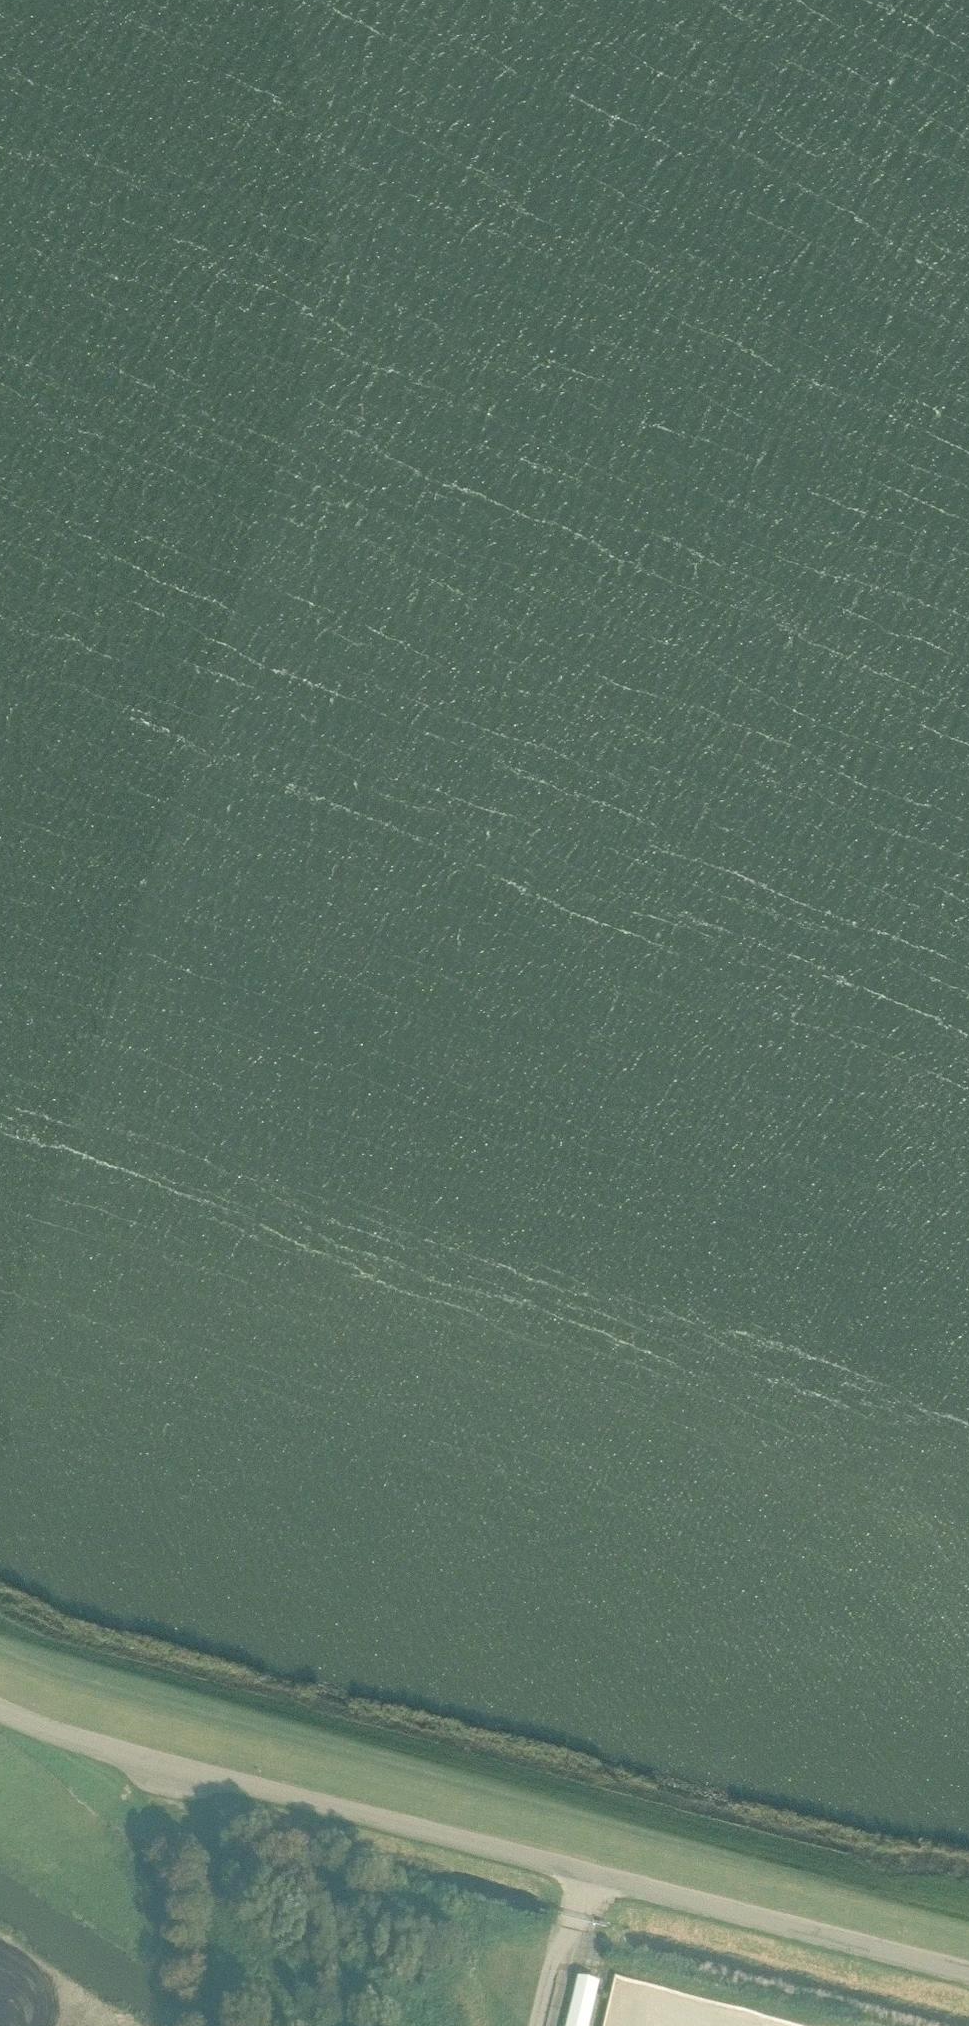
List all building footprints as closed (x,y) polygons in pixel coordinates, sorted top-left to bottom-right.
[(579,1979),(567,2025),(588,2025),(598,1983),(579,1979)]
